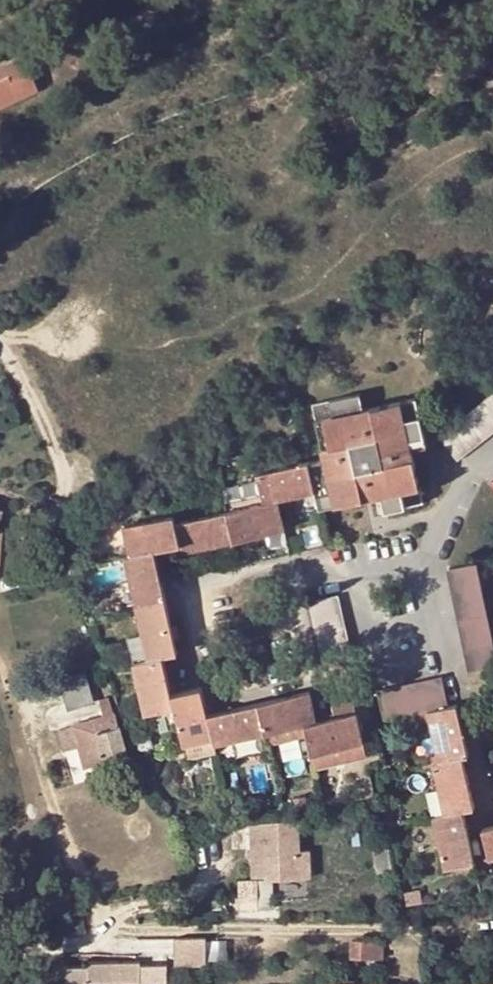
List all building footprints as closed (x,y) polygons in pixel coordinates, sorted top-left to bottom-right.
[(25,58),(0,70),(0,107),(39,89),(25,58)] [(439,436),(458,460),(492,432),(492,394),(439,436)] [(350,397),(353,412),(363,409),(361,395),(350,397)] [(350,397),(312,405),(324,458),(309,461),(316,491),(320,509),(372,498),(382,496),(386,511),(423,503),(412,450),(410,440),(426,436),(416,398),(363,409),(353,412),(350,397)] [(426,436),(410,440),(412,450),(428,447),(426,436)] [(298,464),(295,451),(281,453),(284,467),(298,464)] [(257,473),(264,502),(279,500),(316,491),(309,461),(298,464),(284,467),(257,473)] [(256,504),(228,511),(235,541),(286,529),(279,500),(264,502),(262,494),(254,496),(256,504)] [(254,496),(225,502),(228,511),(256,504),(254,496)] [(382,496),(372,498),(375,513),(386,511),(382,496)] [(235,541),(228,511),(176,523),(181,545),(183,553),(235,541)] [(174,515),(123,527),(130,557),(155,551),(181,545),(176,523),(174,515)] [(167,602),(155,551),(130,557),(125,558),(132,590),(135,605),(136,609),(167,602)] [(492,666),(492,638),(477,563),(447,569),(469,670),(492,666)] [(132,590),(117,594),(120,608),(135,605),(132,590)] [(353,659),(339,595),(309,602),(323,665),(353,659)] [(178,653),(167,602),(136,609),(148,660),(164,656),(178,653)] [(172,694),(164,656),(148,660),(133,664),(145,714),(175,707),(172,694)] [(93,702),(85,672),(61,679),(70,710),(93,702)] [(449,706),(442,676),(378,690),(385,720),(427,712),(449,706)] [(214,739),(202,687),(172,694),(175,707),(184,746),(187,745),(214,739)] [(311,691),(260,703),(267,733),(306,723),(318,720),(311,691)] [(117,728),(108,697),(99,700),(104,716),(73,726),(79,747),(85,766),(106,761),(128,754),(120,727),(117,728)] [(364,742),(354,700),(333,705),(336,716),(306,723),(309,736),(316,769),(342,762),(338,747),(364,742)] [(267,733),(260,703),(209,715),(214,739),(215,745),(267,733)] [(469,755),(457,704),(449,706),(427,712),(438,762),(463,757),(469,755)] [(306,723),(267,733),(269,744),(270,745),(309,736),(306,723)] [(79,747),(73,726),(59,730),(65,750),(79,747)] [(216,751),(214,739),(187,745),(189,757),(216,751)] [(364,742),(338,747),(342,762),(367,756),(364,742)] [(131,769),(128,754),(106,761),(110,775),(131,769)] [(475,808),(463,757),(438,762),(433,763),(444,814),(463,810),(475,808)] [(475,861),(463,810),(444,814),(433,817),(444,868),(475,861)] [(300,850),(298,819),(250,823),(253,876),(267,875),(267,879),(273,878),(311,876),(310,849),(300,850)] [(483,828),(489,859),(492,858),(492,826),(483,828)] [(392,868),(388,842),(374,845),(379,871),(392,868)] [(275,907),(273,878),(267,879),(258,880),(259,907),(275,907)] [(259,907),(258,880),(240,880),(241,908),(259,907)] [(69,890),(64,881),(53,887),(58,896),(69,890)] [(405,891),(407,904),(422,901),(420,889),(405,891)] [(207,937),(176,937),(176,964),(207,964),(207,937)] [(383,958),(383,941),(352,941),(352,958),(383,958)] [(89,961),(89,965),(67,966),(68,983),(91,983),(91,980),(140,980),(140,983),(169,983),(168,963),(142,964),(142,960),(89,961)]
